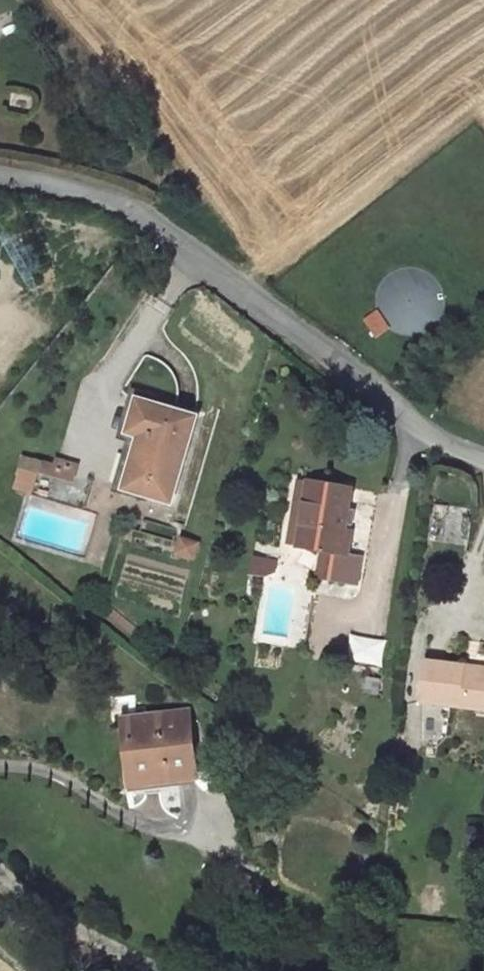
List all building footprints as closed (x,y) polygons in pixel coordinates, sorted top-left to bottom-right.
[(440,333),(436,275),(377,278),(380,336),(440,333)] [(371,339),(386,332),(376,311),(360,318),(371,339)] [(195,418),(139,401),(130,432),(141,435),(126,488),(170,501),(195,418)] [(24,458),(22,465),(39,470),(39,469),(54,473),(56,468),(24,458)] [(56,468),(54,473),(72,479),(75,470),(74,466),(72,464),(62,461),(58,464),(56,468)] [(309,484),(300,482),(290,543),(299,545),(309,484)] [(352,489),(309,482),(309,484),(299,545),(299,547),(323,551),(318,577),(357,583),(361,556),(348,553),(351,532),(345,531),(352,489)] [(198,542),(181,537),(176,555),(193,560),(198,542)] [(277,561),(255,558),(252,575),(266,577),(275,572),(277,561)] [(344,663),(379,668),(383,641),(348,636),(344,663)] [(426,661),(421,702),(483,710),(483,673),(465,671),(465,666),(426,661)] [(376,696),(376,678),(360,678),(359,695),(376,696)] [(187,713),(128,721),(136,784),(195,777),(187,713)]
